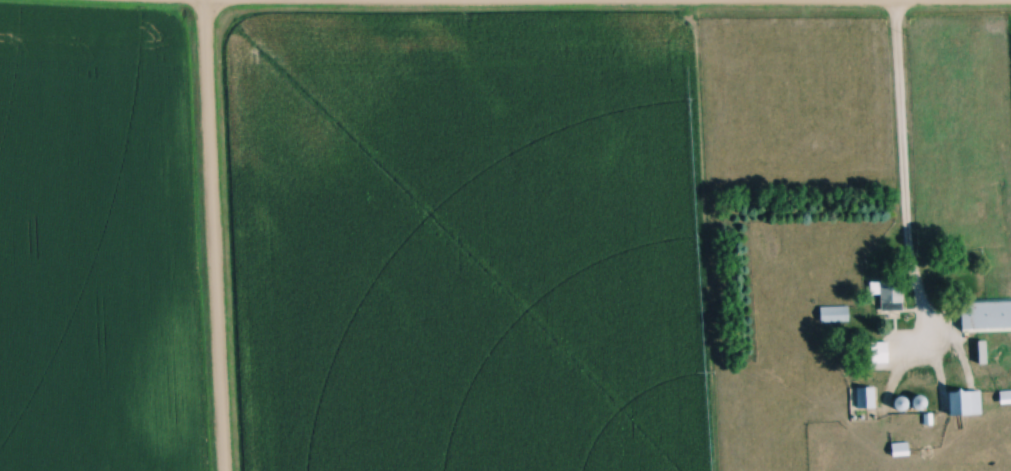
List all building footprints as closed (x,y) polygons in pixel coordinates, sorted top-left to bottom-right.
[(883,311),(906,311),(906,283),(872,283),(872,295),(883,295),(883,311)] [(963,301),(964,333),(1010,332),(1010,300),(963,301)] [(850,308),(821,308),(822,324),(851,323),(850,308)] [(875,362),(889,362),(889,344),(875,344),(875,362)] [(984,380),(984,391),(1005,389),(1005,378),(984,380)] [(859,389),(859,410),(877,410),(877,389),(859,389)] [(956,416),(983,417),(984,394),(957,393),(956,416)] [(1002,406),(1010,406),(1010,393),(1002,393),(1002,406)]
